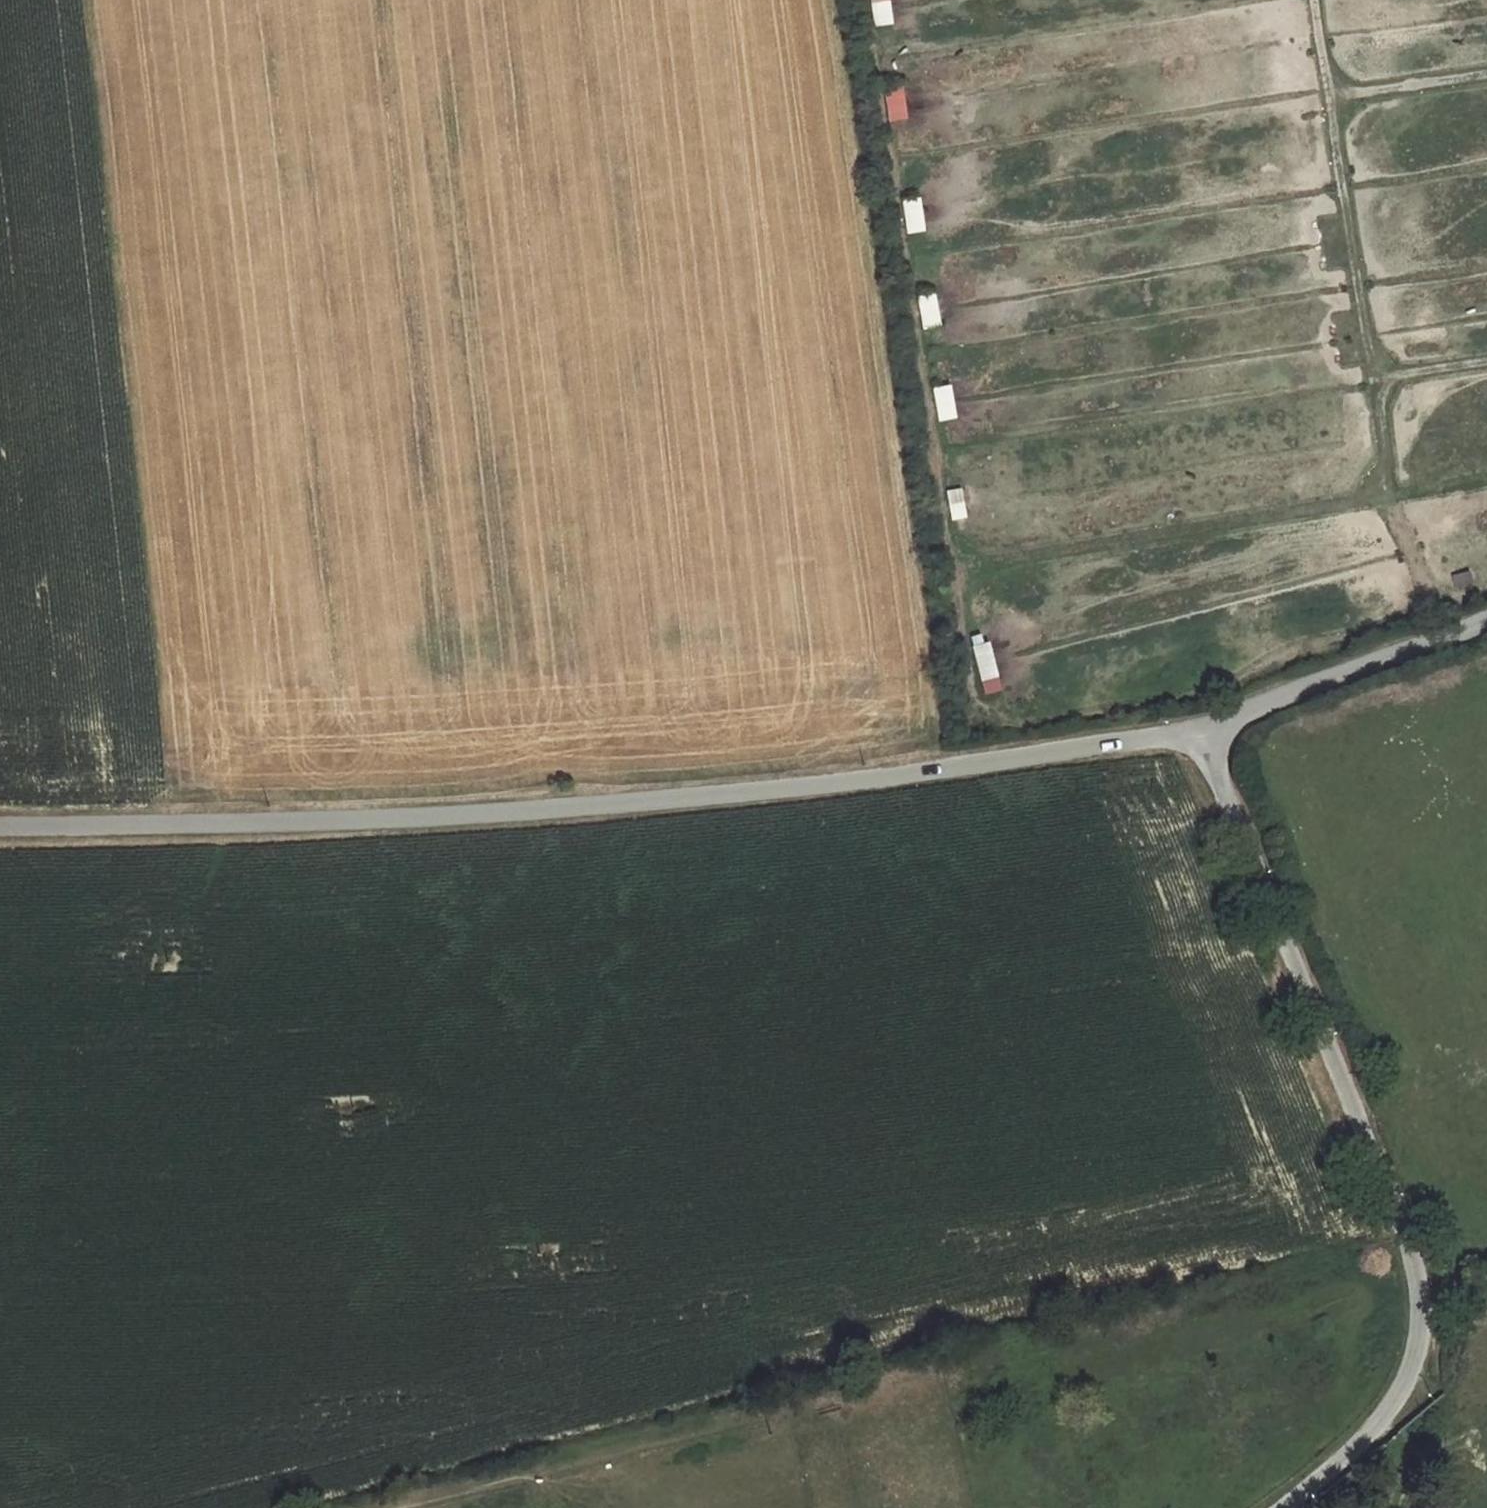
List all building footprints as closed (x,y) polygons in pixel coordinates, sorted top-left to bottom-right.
[(897,87),(880,90),(885,123),(903,120),(897,87)] [(982,638),(965,643),(981,696),(998,691),(982,638)]
